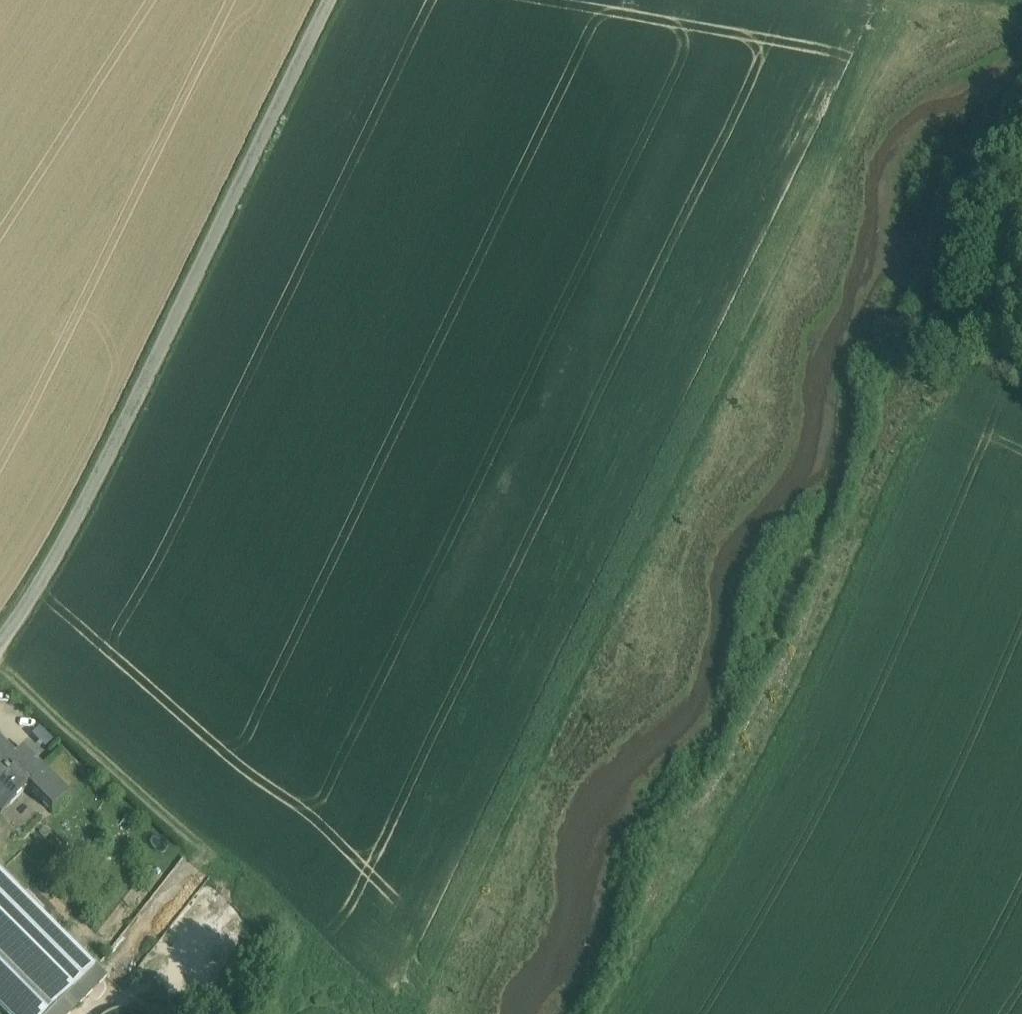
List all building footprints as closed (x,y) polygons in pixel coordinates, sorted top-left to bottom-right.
[(0,742),(0,814),(1,815),(28,789),(52,813),(69,795),(30,756),(21,764),(0,742)] [(0,870),(0,921),(71,992),(96,967),(0,870)] [(10,1013),(48,1013),(71,992),(0,921),(0,1003),(10,1013)] [(48,1013),(71,1013),(107,978),(96,967),(71,992),(48,1013)]
